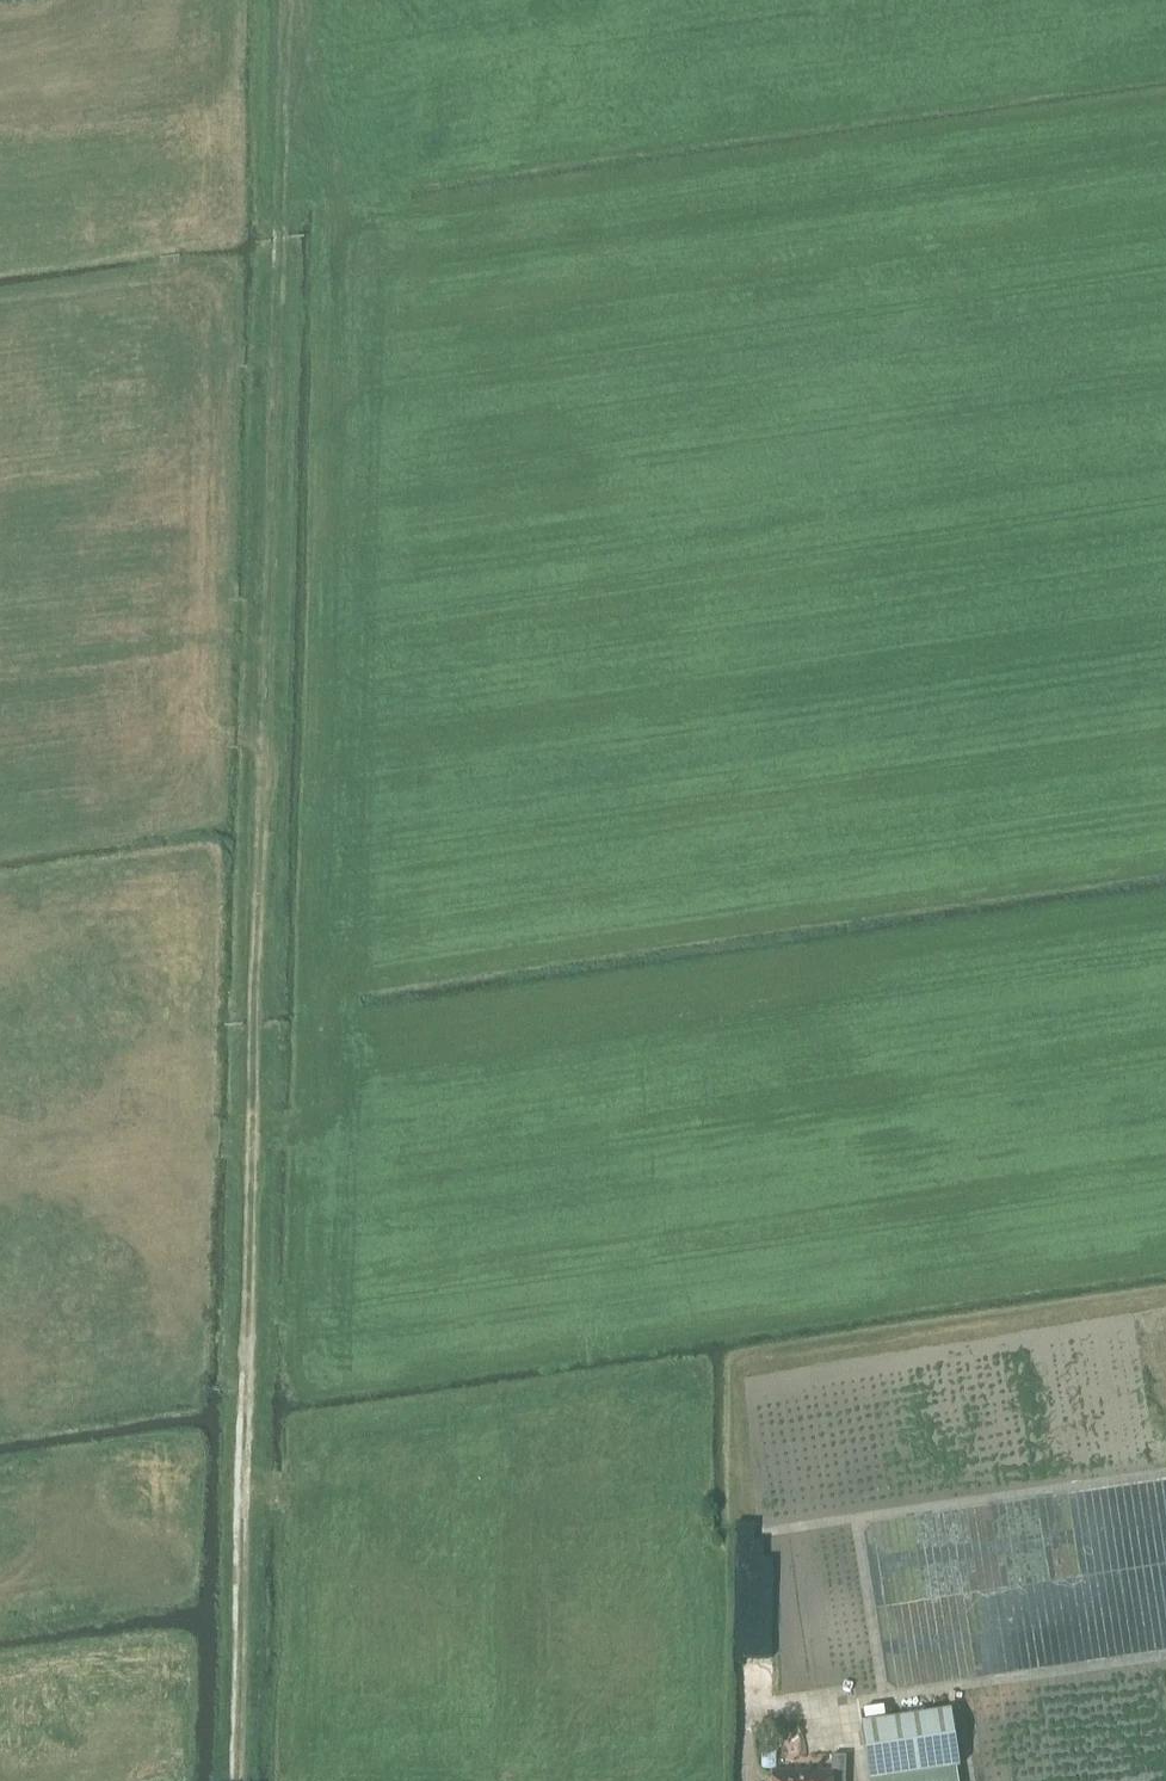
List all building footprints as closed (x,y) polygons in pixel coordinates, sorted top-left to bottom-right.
[(957,1768),(961,1768),(952,1712),(862,1725),(871,1780),(959,1780),(957,1768)] [(847,1757),(833,1757),(833,1776),(775,1775),(775,1780),(847,1780),(847,1757)]
